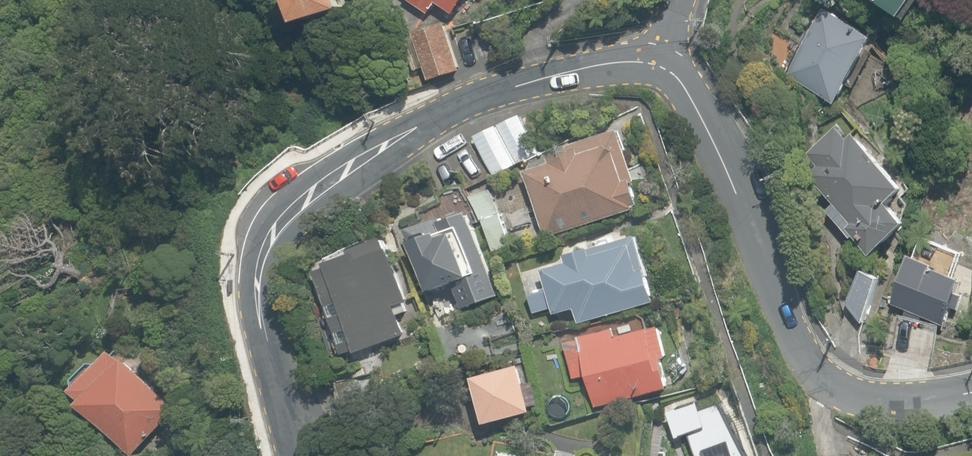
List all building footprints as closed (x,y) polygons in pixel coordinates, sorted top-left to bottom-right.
[(310,23),(352,9),(349,0),(303,0),(310,23)] [(454,15),(465,0),(407,0),(429,15),(436,3),(454,15)] [(910,21),(924,0),(878,0),(910,21)] [(786,73),(836,103),(874,37),(824,7),(786,73)] [(414,34),(430,82),(462,72),(446,24),(414,34)] [(519,117),(499,126),(516,163),(537,154),(519,117)] [(516,163),(499,126),(475,137),(492,174),(516,163)] [(855,237),(872,257),(909,226),(891,204),(907,191),(859,133),(852,140),(842,127),(810,154),(816,161),(809,167),(814,173),(811,176),(835,205),(828,212),(851,240),(855,237)] [(527,171),(547,236),(635,209),(634,206),(640,204),(633,182),(636,181),(621,129),(570,145),(571,151),(551,157),(553,163),(527,171)] [(480,221),(484,219),(502,214),(493,185),(470,192),(480,221)] [(455,282),(463,307),(499,295),(470,213),(445,221),(443,217),(408,229),(430,291),(455,282)] [(502,214),(484,219),(494,250),(512,245),(502,214)] [(576,308),(580,323),(658,301),(640,234),(566,255),(568,262),(543,269),(548,288),(529,294),(534,312),(553,307),(555,313),(576,308)] [(337,297),(356,352),(408,335),(397,305),(410,301),(392,247),(389,248),(385,237),(350,250),(351,253),(325,262),(326,266),(314,271),(325,301),(337,297)] [(924,315),(945,324),(965,280),(936,268),(938,265),(914,255),(893,303),(908,309),(904,317),(920,324),(924,315)] [(850,304),(865,322),(882,278),(864,270),(850,304)] [(589,374),(597,406),(671,387),(668,374),(668,372),(668,369),(668,367),(667,365),(665,363),(664,358),(669,357),(661,326),(650,329),(649,328),(616,336),(614,328),(578,337),(579,339),(565,343),(574,378),(589,374)] [(112,351),(100,363),(92,364),(77,379),(77,387),(74,390),(84,400),(80,404),(132,455),(177,411),(125,359),(122,362),(112,351)] [(474,377),(487,423),(533,411),(532,406),(541,403),(535,381),(526,384),(520,365),(474,377)] [(336,384),(341,401),(378,391),(374,375),(336,384)] [(716,395),(700,402),(698,395),(667,405),(678,433),(688,430),(698,455),(754,455),(716,395)]
